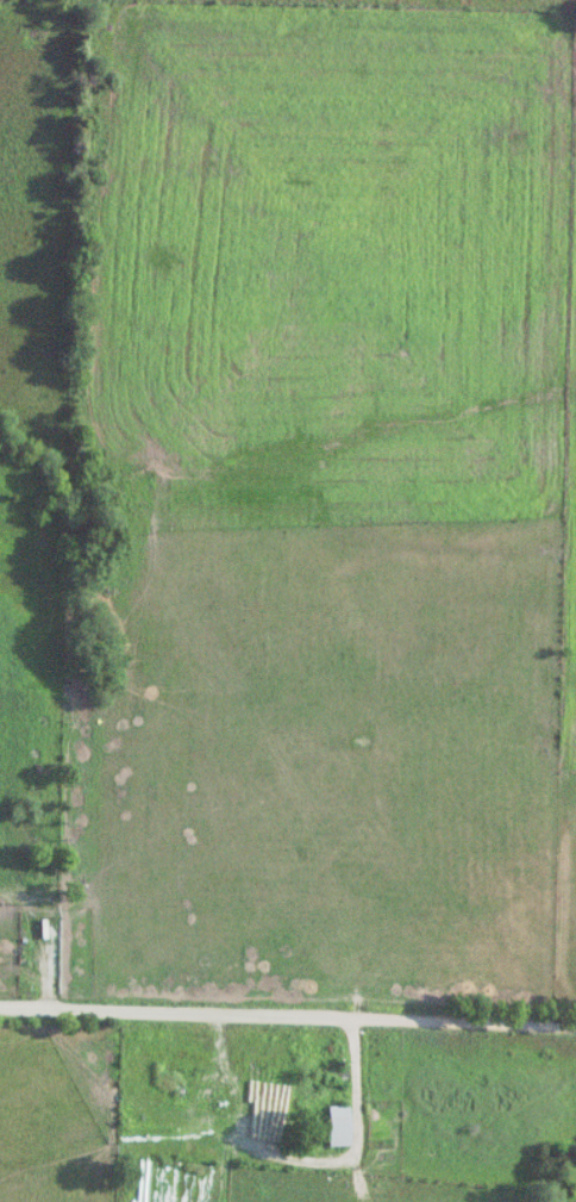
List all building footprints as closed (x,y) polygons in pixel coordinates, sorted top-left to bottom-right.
[(355,1146),(355,1106),(334,1106),(334,1146),(355,1146)]
